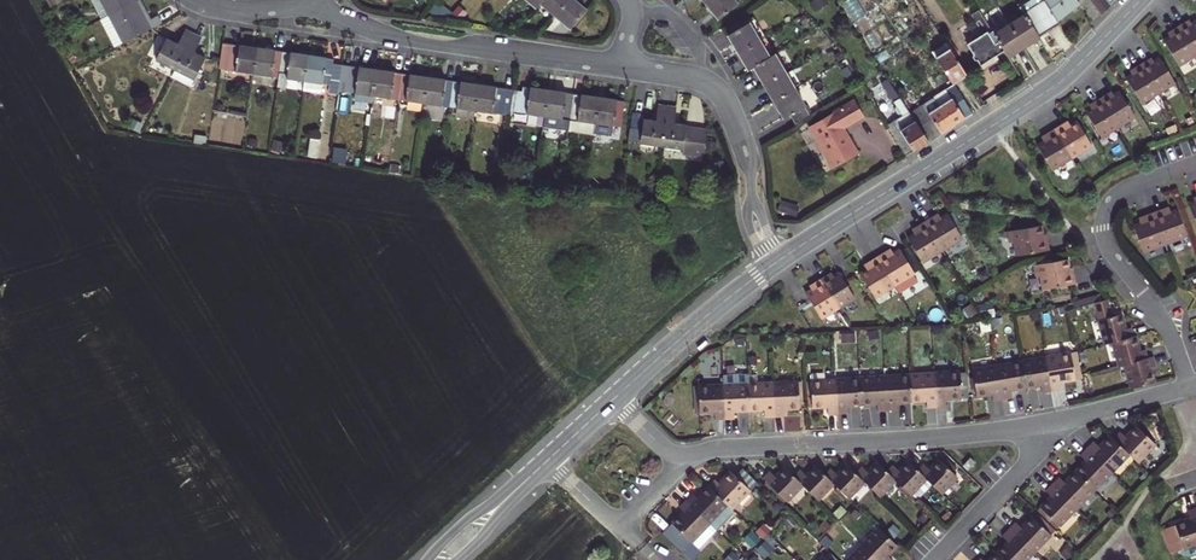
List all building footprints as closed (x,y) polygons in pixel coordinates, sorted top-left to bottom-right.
[(105,17),(135,2),(134,0),(97,0),(105,17)] [(535,11),(539,6),(545,0),(523,0),(535,11)] [(539,6),(554,20),(570,2),(569,0),(545,0),(539,6)] [(733,0),(712,0),(706,4),(711,11),(717,19),(737,5),(733,0)] [(1021,3),(1025,10),(1040,0),(1027,0),(1021,3)] [(1025,10),(1041,36),(1061,23),(1059,19),(1047,0),(1040,0),(1025,10)] [(1059,19),(1084,0),(1047,0),(1059,19)] [(1103,14),(1113,4),(1109,0),(1092,0),(1103,14)] [(135,2),(105,17),(120,46),(159,26),(155,17),(145,22),(139,11),(135,2)] [(570,2),(554,20),(569,34),(586,16),(578,9),(570,2)] [(1021,18),(1012,24),(1025,45),(1041,36),(1025,10),(1018,14),(1021,18)] [(1162,39),(1177,64),(1194,54),(1195,52),(1195,19),(1187,24),(1185,21),(1177,25),(1169,30),(1171,34),(1162,39)] [(736,54),(760,42),(751,24),(727,35),(732,45),(736,54)] [(1001,25),(993,29),(1006,50),(1010,56),(1025,45),(1012,24),(1003,29),(1001,25)] [(993,29),(969,43),(982,65),(1006,50),(993,29)] [(154,62),(174,73),(194,38),(185,34),(177,48),(172,45),(165,41),(154,62)] [(194,38),(174,73),(192,83),(204,62),(198,59),(193,56),(201,42),(194,38)] [(769,61),(760,42),(736,54),(740,63),(744,72),(751,69),(769,61)] [(223,47),(220,72),(254,77),(258,52),(243,50),(223,47)] [(945,68),(954,83),(968,74),(951,47),(937,56),(945,68)] [(258,52),(254,77),(282,81),(286,56),(274,54),(258,52)] [(286,56),(282,81),(307,85),(311,60),(300,58),(286,56)] [(760,88),(784,76),(775,58),(769,61),(751,69),(757,81),(760,88)] [(1136,74),(1126,79),(1141,104),(1158,94),(1175,84),(1161,59),(1151,65),(1149,61),(1142,66),(1134,70),(1136,74)] [(311,60),(307,85),(342,90),(345,70),(336,69),(337,63),(327,62),(311,60)] [(362,72),(345,70),(342,90),(341,95),(374,100),(378,74),(362,72)] [(378,74),(374,100),(401,104),(405,78),(390,76),(378,74)] [(769,106),(793,95),(784,76),(760,88),(765,97),(769,106)] [(405,78),(401,104),(427,108),(431,82),(418,80),(405,78)] [(431,82),(427,108),(452,112),(456,86),(442,84),(431,82)] [(931,141),(915,117),(894,84),(888,87),(896,100),(895,101),(898,105),(896,109),(899,112),(903,113),(904,115),(890,125),(908,156),(931,141)] [(452,112),(479,115),(483,89),(470,88),(456,86),(452,112)] [(483,89),(479,115),(513,120),(513,116),(517,94),(497,92),(483,89)] [(929,109),(931,112),(954,98),(948,89),(925,104),(929,109)] [(528,128),(546,131),(552,96),(545,95),(526,92),(526,96),(517,94),(513,116),(523,117),(530,118),(528,128)] [(1094,107),(1085,113),(1100,138),(1117,127),(1134,117),(1119,92),(1110,98),(1108,94),(1100,99),(1092,104),(1094,107)] [(779,126),(786,122),(803,114),(793,95),(769,106),(774,115),(779,126)] [(546,132),(570,136),(576,99),(558,97),(552,96),(546,131),(546,132)] [(931,112),(944,133),(974,113),(964,99),(957,103),(954,98),(931,112)] [(595,102),(576,99),(570,136),(596,140),(596,139),(598,128),(602,103),(595,102)] [(602,103),(598,128),(596,139),(612,141),(613,131),(622,132),(625,107),(602,103)] [(858,109),(811,133),(833,176),(842,171),(858,163),(844,136),(866,125),(858,109)] [(929,109),(915,117),(931,141),(944,133),(931,112),(929,109)] [(659,110),(657,127),(650,126),(644,125),(643,135),(631,133),(629,146),(662,151),(668,112),(659,110)] [(668,112),(662,151),(684,154),(683,157),(704,161),(707,137),(687,133),(687,131),(680,130),(674,129),(677,113),(668,112)] [(803,114),(786,122),(791,133),(807,124),(803,114)] [(1049,140),(1037,148),(1051,171),(1071,158),(1091,146),(1077,123),(1065,130),(1062,126),(1054,131),(1046,136),(1049,140)] [(1187,204),(1195,226),(1195,200),(1187,204)] [(778,212),(796,217),(798,209),(780,203),(778,212)] [(1132,225),(1142,251),(1186,234),(1176,209),(1163,214),(1161,209),(1143,215),(1145,220),(1132,225)] [(933,218),(925,223),(942,250),(962,238),(947,215),(935,222),(933,218)] [(919,232),(907,239),(922,263),(942,250),(925,223),(916,228),(919,232)] [(1039,225),(1005,231),(1007,242),(1012,241),(1014,255),(1046,250),(1044,240),(1041,241),(1039,225)] [(884,252),(876,257),(893,285),(913,273),(899,249),(887,257),(884,252)] [(871,267),(859,274),(874,297),(893,285),(876,257),(868,262),(871,267)] [(1065,259),(1032,264),(1034,276),(1038,275),(1040,289),(1072,283),(1070,274),(1068,274),(1065,259)] [(827,275),(819,279),(836,307),(853,297),(838,272),(829,278),(827,275)] [(836,307),(819,279),(812,284),(814,287),(804,293),(820,318),(836,307)] [(1112,342),(1132,336),(1130,327),(1124,328),(1120,313),(1110,315),(1106,298),(1092,301),(1097,319),(1103,344),(1112,342)] [(1135,336),(1132,336),(1112,342),(1118,365),(1125,364),(1147,358),(1144,349),(1138,350),(1135,336)] [(1075,351),(1070,353),(1074,379),(1081,378),(1081,375),(1075,351)] [(1070,353),(1044,357),(1050,391),(1060,390),(1059,382),(1074,379),(1070,353)] [(1153,356),(1147,358),(1125,364),(1131,389),(1153,383),(1150,368),(1155,366),(1153,356)] [(1041,393),(1050,391),(1044,357),(1020,361),(1024,388),(1039,385),(1041,393)] [(1010,391),(1024,388),(1020,361),(995,366),(1001,400),(1011,398),(1010,391)] [(992,401),(1001,400),(995,366),(971,370),(975,396),(990,394),(992,401)] [(933,372),(935,407),(945,407),(944,399),(959,398),(957,371),(933,372)] [(908,374),(910,401),(925,400),(925,408),(935,407),(933,372),(908,374)] [(721,375),(721,384),(723,418),(732,418),(732,411),(747,410),(746,383),(746,374),(721,375)] [(882,375),(885,410),(895,410),(894,402),(910,401),(908,374),(882,375)] [(875,411),(885,410),(882,375),(858,377),(859,404),(874,403),(875,411)] [(858,377),(833,378),(836,413),(845,412),(845,405),(859,404),(858,377)] [(826,414),(836,413),(833,378),(808,380),(810,407),(825,406),(826,414)] [(796,381),(771,382),(772,416),(782,415),(782,408),(797,407),(796,381)] [(771,382),(746,383),(747,410),(762,409),(762,417),(772,416),(771,382)] [(713,419),(723,418),(721,384),(695,385),(696,412),(712,411),(713,419)] [(1119,428),(1112,435),(1129,452),(1138,460),(1155,441),(1136,423),(1125,434),(1119,428)] [(1093,438),(1086,445),(1112,470),(1129,452),(1112,435),(1109,432),(1099,443),(1093,438)] [(1085,457),(1074,468),(1094,487),(1112,470),(1086,445),(1080,452),(1085,457)] [(972,463),(968,458),(960,466),(964,470),(972,463)] [(922,465),(915,472),(929,486),(939,495),(955,477),(938,461),(929,471),(922,465)] [(893,481),(909,496),(910,495),(916,500),(929,486),(915,472),(906,463),(898,472),(892,466),(885,473),(893,481)] [(893,481),(885,473),(876,464),(867,473),(860,467),(853,474),(862,482),(878,497),(893,481)] [(862,482),(853,474),(845,466),(836,475),(829,469),(823,476),(831,484),(846,499),(862,482)] [(831,484),(823,476),(814,467),(805,477),(799,471),(792,477),(801,485),(816,500),(831,484)] [(713,478),(706,485),(730,509),(748,489),(755,482),(741,468),(734,476),(729,471),(718,483),(713,478)] [(792,477),(783,468),(774,477),(767,471),(760,479),(785,502),(801,485),(792,477)] [(1059,474),(1052,481),(1077,505),(1094,487),(1074,468),(1064,478),(1059,474)] [(1060,523),(1077,505),(1052,481),(1046,487),(1050,493),(1040,504),(1060,523)] [(684,500),(715,530),(733,512),(730,509),(706,485),(695,497),(691,493),(684,500)] [(715,530),(684,500),(677,507),(681,511),(664,530),(683,549),(685,547),(695,557),(699,552),(696,549),(715,530)] [(1189,510),(1191,517),(1177,522),(1178,523),(1186,548),(1195,544),(1195,508),(1189,510)] [(1015,519),(1009,526),(1033,549),(1051,531),(1031,513),(1020,524),(1015,519)] [(1178,523),(1172,525),(1180,550),(1185,554),(1193,555),(1195,554),(1195,544),(1186,548),(1178,523)] [(996,549),(1008,559),(1023,559),(1033,549),(1009,526),(1002,533),(1007,538),(996,549)] [(860,543),(877,559),(890,559),(884,554),(893,545),(876,527),(860,543)] [(860,543),(845,559),(877,559),(860,543)] [(976,559),(1008,559),(996,549),(985,559),(980,556),(976,559)]
